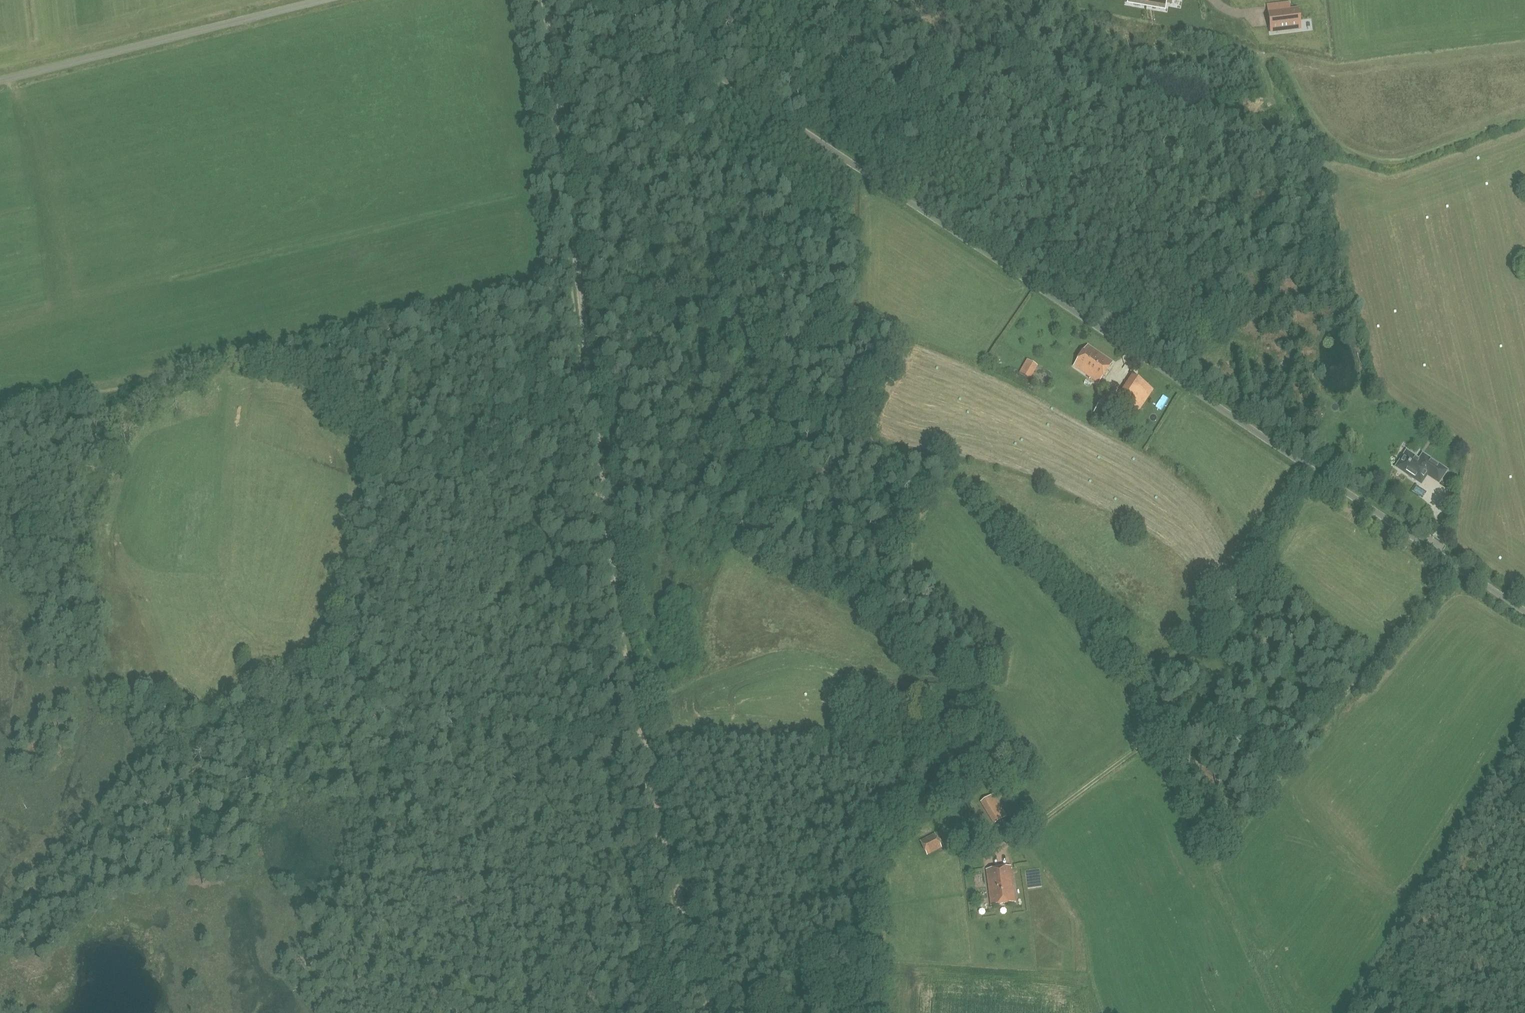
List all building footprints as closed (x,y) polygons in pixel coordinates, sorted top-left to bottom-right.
[(1146,6),(1159,8),(1160,4),(1154,3),(1155,0),(1147,0),(1146,6)] [(1273,13),(1268,14),(1271,32),(1300,28),(1297,10),(1288,11),(1287,4),(1272,6),(1273,13)] [(1088,345),(1074,366),(1099,383),(1113,362),(1088,345)] [(1038,366),(1028,359),(1019,373),(1030,378),(1038,366)] [(1138,379),(1124,400),(1139,411),(1153,390),(1138,379)] [(1446,471),(1430,460),(1422,455),(1419,460),(1412,456),(1413,455),(1406,450),(1402,457),(1403,458),(1397,467),(1418,481),(1423,473),(1426,475),(1427,474),(1439,482),(1446,471)] [(992,795),(981,802),(994,823),(1005,817),(992,795)] [(942,847),(935,834),(921,841),(927,854),(942,847)] [(1010,866),(987,869),(991,905),(1015,902),(1010,866)]
